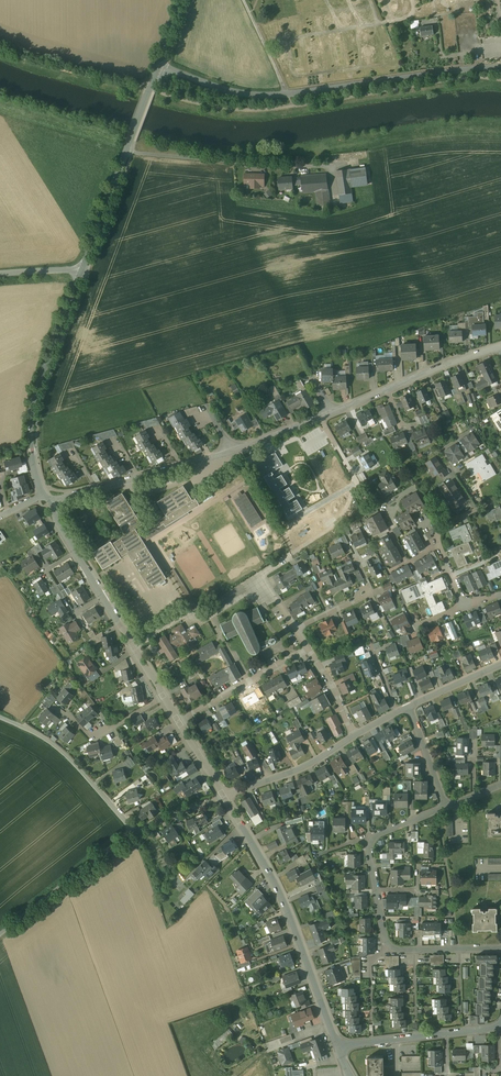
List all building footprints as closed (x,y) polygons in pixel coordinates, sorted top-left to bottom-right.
[(432,26),(420,28),(421,36),(434,35),(432,26)] [(365,168),(349,170),(351,187),(367,185),(365,168)] [(348,169),(336,171),(339,195),(352,194),(351,187),(349,170),(348,169)] [(301,176),(302,184),(303,193),(316,191),(328,190),(326,173),(301,176)] [(260,174),(245,174),(244,184),(252,184),(252,188),(259,188),(259,187),(264,187),(264,176),(260,176),(260,174)] [(292,177),(278,178),(279,190),(292,189),(292,184),(302,184),(301,176),(300,176),(301,179),(292,180),(292,177)] [(270,189),(264,193),(268,198),(273,194),(270,189)] [(328,190),(316,191),(317,207),(330,205),(328,190)] [(352,194),(339,195),(341,203),(353,202),(352,194)] [(477,316),(468,317),(468,321),(469,327),(472,327),(472,325),(484,325),(484,320),(483,312),(477,312),(477,316)] [(484,325),(472,325),(472,327),(473,335),(486,334),(486,325),(484,325)] [(462,331),(449,332),(449,342),(462,342),(462,331)] [(439,336),(424,337),(424,350),(440,349),(439,346),(439,336)] [(416,345),(401,345),(402,359),(416,359),(417,358),(416,355),(416,345)] [(384,360),(377,360),(377,370),(385,370),(384,360)] [(393,370),(393,360),(384,360),(385,370),(393,370)] [(489,361),(478,366),(481,373),(482,373),(491,369),(492,368),(489,361)] [(367,367),(357,368),(357,379),(370,378),(369,370),(369,367),(367,367)] [(332,369),(322,370),(323,381),(332,381),(332,382),(333,382),(332,376),(333,376),(332,369)] [(491,369),(482,373),(484,377),(481,378),(482,382),(485,380),(488,385),(488,386),(497,382),(491,369)] [(459,374),(458,373),(456,374),(456,375),(456,376),(452,378),(456,388),(455,388),(455,389),(457,393),(461,392),(466,390),(464,386),(465,386),(465,385),(460,374),(459,374)] [(346,377),(338,377),(338,375),(333,376),(332,376),(333,382),(333,389),(345,389),(347,388),(346,377)] [(303,392),(287,401),(291,408),(292,408),(300,403),(304,410),(314,404),(300,379),(295,383),(299,390),(301,388),(303,392)] [(482,382),(476,385),(478,390),(488,385),(485,380),(482,382)] [(444,381),(436,384),(439,390),(436,391),(438,394),(448,390),(444,381)] [(275,385),(269,387),(270,389),(270,390),(271,392),(272,392),(275,397),(279,394),(275,385)] [(425,389),(417,392),(421,403),(430,400),(425,389)] [(457,393),(454,395),(458,406),(465,403),(461,392),(457,393)] [(275,397),(274,397),(277,402),(279,402),(283,399),(279,394),(275,397)] [(489,398),(493,407),(500,403),(500,400),(500,398),(499,398),(497,394),(489,398)] [(409,395),(401,399),(405,409),(413,405),(409,395)] [(291,408),(287,401),(285,403),(291,414),(294,412),(292,408),(291,408)] [(277,402),(261,411),(265,417),(273,413),(277,420),(286,415),(279,402),(277,402)] [(388,405),(383,407),(384,407),(378,410),(382,419),(383,419),(393,415),(391,412),(389,408),(390,408),(388,405)] [(197,406),(187,409),(191,416),(194,414),(194,415),(197,414),(200,413),(197,406)] [(369,410),(362,414),(361,413),(356,415),(362,425),(367,422),(372,419),(373,418),(369,410)] [(446,420),(452,418),(449,410),(443,412),(446,420)] [(420,411),(416,412),(418,416),(415,417),(417,422),(423,419),(422,416),(420,411)] [(181,414),(178,413),(175,415),(170,418),(174,425),(175,426),(176,426),(176,425),(184,420),(181,414)] [(246,414),(231,423),(233,426),(232,426),(233,428),(234,427),(235,430),(240,427),(242,431),(252,426),(251,424),(252,424),(250,422),(246,414)] [(492,418),(497,426),(499,424),(500,427),(500,420),(500,419),(498,414),(492,418)] [(393,415),(383,419),(385,422),(387,428),(391,426),(391,427),(393,426),(397,424),(395,421),(393,418),(394,417),(393,415)] [(156,418),(143,421),(145,424),(147,428),(150,427),(153,426),(154,426),(156,425),(157,425),(160,424),(156,418)] [(256,418),(250,422),(252,424),(251,424),(252,426),(253,428),(260,425),(256,418)] [(184,420),(176,425),(176,426),(177,425),(181,431),(178,433),(188,427),(190,426),(186,419),(184,420)] [(423,419),(417,422),(419,427),(425,424),(423,419)] [(346,421),(335,426),(340,436),(351,430),(346,421)] [(385,429),(382,430),(385,436),(395,432),(393,426),(391,427),(391,426),(385,429)] [(188,427),(179,433),(183,439),(185,438),(192,434),(188,427)] [(424,428),(414,433),(417,438),(416,439),(419,445),(429,440),(424,428)] [(114,429),(101,433),(104,439),(104,440),(107,438),(108,439),(110,437),(111,438),(114,436),(114,437),(117,435),(114,429)] [(146,430),(136,436),(140,443),(148,438),(150,437),(146,430)] [(414,433),(413,430),(408,432),(412,440),(416,439),(417,438),(414,433)] [(192,434),(185,438),(188,445),(190,444),(198,440),(194,433),(192,434)] [(403,434),(395,437),(390,438),(395,449),(395,448),(396,450),(401,448),(400,446),(400,444),(407,441),(403,433),(403,434)] [(480,444),(472,433),(469,435),(467,436),(475,449),(477,447),(478,447),(478,446),(477,446),(480,444)] [(362,435),(355,439),(358,444),(364,441),(362,439),(364,438),(362,435)] [(475,449),(467,436),(464,438),(465,438),(461,441),(464,444),(461,446),(465,452),(468,450),(469,451),(471,450),(472,450),(475,449)] [(371,437),(369,438),(369,439),(364,441),(366,446),(374,442),(371,437)] [(140,443),(138,444),(142,450),(144,449),(152,445),(148,438),(140,443)] [(198,440),(190,444),(193,451),(204,445),(200,439),(198,440)] [(71,441),(58,445),(62,451),(65,450),(65,451),(68,449),(68,450),(71,448),(72,449),(75,447),(71,441)] [(103,442),(94,447),(97,454),(105,450),(107,449),(103,442)] [(152,445),(144,449),(148,456),(157,451),(154,444),(152,445)] [(456,445),(455,445),(446,451),(445,452),(452,463),(453,462),(454,463),(463,457),(462,456),(463,456),(456,445)] [(359,446),(352,450),(356,457),(363,453),(359,446)] [(148,456),(147,457),(150,455),(154,461),(153,462),(154,462),(162,457),(163,456),(160,450),(159,449),(148,456)] [(97,454),(95,455),(99,462),(101,461),(109,456),(105,450),(97,454)] [(374,450),(369,453),(369,452),(363,455),(364,456),(359,459),(360,462),(362,461),(366,468),(371,465),(370,463),(377,459),(375,456),(377,455),(374,450)] [(283,466),(275,453),(255,465),(263,478),(264,477),(288,518),(303,509),(297,499),(290,503),(288,501),(295,497),(289,487),(281,492),(279,488),(286,484),(281,475),(274,480),(272,475),(273,474),(272,472),(283,466)] [(60,454),(51,459),(55,465),(62,461),(64,460),(60,454)] [(109,456),(101,461),(105,467),(115,462),(111,455),(109,456)] [(482,455),(471,462),(474,466),(473,467),(476,473),(479,471),(484,480),(495,474),(490,464),(487,466),(484,460),(485,460),(482,455)] [(162,457),(154,462),(156,465),(164,460),(162,457)] [(441,466),(436,457),(427,462),(430,466),(428,467),(432,472),(430,473),(433,477),(438,474),(444,470),(444,469),(442,466),(441,466)] [(13,460),(10,461),(10,460),(4,462),(5,468),(8,467),(9,470),(18,467),(18,466),(21,465),(19,458),(13,460)] [(55,465),(53,466),(57,473),(59,472),(66,468),(62,461),(55,465)] [(105,467),(104,468),(108,475),(112,472),(120,468),(120,467),(117,461),(115,462),(105,467)] [(471,462),(467,464),(473,475),(476,473),(473,467),(474,466),(471,462)] [(123,466),(120,467),(120,468),(112,472),(115,477),(119,475),(120,476),(127,472),(123,466)] [(66,468),(59,472),(62,479),(64,478),(72,474),(68,467),(66,468)] [(444,470),(438,474),(441,479),(448,475),(444,469),(444,470)] [(72,474),(64,478),(68,484),(77,479),(74,472),(72,474)] [(23,476),(12,479),(14,487),(15,487),(25,484),(23,476)] [(383,482),(378,485),(384,494),(396,487),(391,478),(383,482)] [(445,485),(440,488),(453,509),(459,506),(465,501),(460,492),(461,492),(459,488),(458,489),(452,481),(445,485)] [(25,484),(15,487),(16,490),(14,491),(15,495),(15,496),(20,494),(27,492),(26,489),(27,488),(26,483),(25,484)] [(166,516),(138,533),(141,538),(164,524),(166,527),(199,505),(195,498),(192,499),(183,485),(157,502),(161,507),(166,516)] [(251,528),(263,521),(246,492),(242,494),(241,491),(238,493),(239,496),(234,499),(251,528)] [(408,511),(403,514),(403,512),(400,514),(401,515),(396,518),(403,529),(414,522),(410,514),(424,506),(416,492),(410,496),(409,495),(407,496),(408,498),(402,501),(408,511)] [(142,525),(122,493),(106,504),(126,535),(119,539),(113,543),(111,541),(93,553),(103,569),(122,558),(121,557),(128,553),(150,589),(167,578),(141,538),(138,533),(136,529),(142,525)] [(500,509),(500,507),(486,513),(490,520),(496,518),(497,521),(500,519),(500,509)] [(22,516),(28,526),(40,518),(34,508),(22,516)] [(380,513),(366,520),(374,536),(388,528),(384,522),(386,521),(384,519),(383,519),(380,513)] [(32,531),(38,540),(49,533),(44,524),(32,531)] [(469,533),(465,525),(449,532),(452,538),(458,535),(458,534),(461,533),(465,543),(468,542),(476,538),(473,531),(469,533)] [(399,526),(393,529),(397,536),(402,533),(399,526)] [(357,534),(351,537),(355,547),(366,541),(361,531),(357,534)] [(416,532),(406,537),(407,540),(408,543),(419,537),(416,532)] [(388,536),(378,541),(381,547),(391,542),(388,536)] [(419,537),(408,543),(410,546),(411,546),(412,548),(422,543),(419,537)] [(55,542),(46,547),(47,548),(42,552),(46,559),(51,555),(54,559),(62,554),(55,542)] [(391,542),(381,547),(384,553),(385,553),(385,552),(394,548),(394,547),(391,542)] [(465,543),(451,549),(458,567),(467,564),(465,559),(464,559),(462,553),(471,549),(468,542),(465,543)] [(340,543),(329,548),(333,557),(344,552),(340,543)] [(422,543),(412,548),(411,548),(413,551),(415,554),(425,548),(422,543)] [(39,544),(34,547),(38,553),(43,550),(39,544)] [(398,553),(395,547),(394,547),(394,548),(385,552),(385,553),(388,558),(398,553)] [(478,548),(474,550),(478,557),(483,555),(480,548),(478,548)] [(307,551),(299,556),(302,562),(303,561),(304,564),(308,562),(307,560),(309,558),(307,551)] [(315,553),(310,555),(313,565),(320,563),(318,556),(316,557),(315,553)] [(402,559),(398,553),(388,558),(391,564),(402,559)] [(33,555),(21,563),(27,573),(39,566),(33,555)] [(431,555),(423,559),(428,569),(436,565),(433,559),(431,555)] [(374,558),(366,561),(369,568),(376,565),(374,558)] [(487,567),(490,573),(492,577),(500,573),(500,558),(499,559),(500,561),(487,567)] [(423,559),(414,563),(418,569),(420,573),(428,569),(423,559)] [(302,562),(296,565),(297,566),(296,566),(295,567),(294,568),(295,569),(298,576),(308,571),(304,564),(303,561),(302,562)] [(68,563),(54,572),(60,581),(74,573),(68,563)] [(376,565),(369,568),(372,576),(381,573),(379,569),(381,568),(379,563),(376,565)] [(348,565),(345,567),(342,569),(338,570),(341,577),(338,579),(339,581),(341,585),(343,589),(353,584),(350,576),(349,576),(348,574),(355,571),(352,564),(348,565)] [(408,565),(400,569),(405,579),(413,575),(412,572),(408,565)] [(295,569),(276,580),(278,585),(281,589),(289,584),(287,582),(298,576),(295,569)] [(331,569),(319,574),(322,581),(326,580),(332,593),(343,589),(341,585),(339,581),(336,582),(331,569)] [(405,579),(400,569),(392,574),(396,581),(397,583),(398,583),(398,584),(401,582),(401,581),(405,579)] [(420,573),(418,569),(415,571),(419,580),(423,578),(420,573)] [(364,579),(359,570),(354,572),(359,582),(364,579)] [(480,570),(472,573),(479,588),(483,586),(483,585),(487,584),(480,570)] [(472,573),(468,575),(469,578),(464,580),(468,590),(473,588),(474,590),(475,590),(476,594),(480,592),(478,588),(479,588),(472,573)] [(419,580),(418,580),(419,583),(421,587),(427,584),(424,578),(423,578),(419,580)] [(427,584),(421,587),(424,594),(424,595),(430,607),(436,605),(436,604),(431,594),(441,590),(442,593),(448,590),(447,587),(446,588),(442,578),(432,582),(433,583),(430,584),(430,583),(427,584)] [(42,579),(34,584),(41,596),(49,591),(42,579)] [(419,583),(402,591),(402,593),(407,603),(424,595),(424,594),(421,587),(419,583)] [(57,584),(51,588),(55,595),(58,593),(61,591),(58,585),(57,584)] [(281,589),(278,585),(274,587),(279,594),(283,592),(281,589)] [(312,585),(305,589),(307,592),(309,591),(310,593),(315,591),(312,585)] [(82,587),(72,592),(80,605),(90,599),(82,587)] [(307,592),(301,596),(297,598),(302,607),(303,606),(303,607),(302,607),(303,609),(315,602),(314,600),(310,593),(309,591),(307,592)] [(388,592),(384,594),(384,596),(379,598),(385,612),(386,611),(385,610),(394,606),(395,607),(388,592)] [(407,603),(402,593),(398,595),(403,604),(407,603)] [(302,607),(297,598),(299,601),(291,605),(294,611),(296,615),(304,611),(303,609),(302,607),(303,607),(303,606),(302,607)] [(61,599),(48,607),(52,614),(59,610),(62,615),(68,612),(65,607),(61,599)] [(442,602),(436,604),(436,605),(430,607),(433,616),(441,612),(440,610),(443,609),(444,610),(445,609),(442,602)] [(485,607),(490,620),(491,620),(491,619),(493,618),(493,616),(500,613),(500,610),(500,609),(498,602),(485,607)] [(370,603),(366,605),(366,606),(360,609),(365,619),(370,616),(373,621),(379,618),(377,613),(375,613),(370,603)] [(257,608),(245,613),(241,612),(237,612),(234,615),(233,619),(221,625),(225,635),(228,640),(228,639),(240,634),(248,649),(249,651),(250,652),(251,653),(253,654),(254,654),(256,654),(258,653),(259,652),(260,651),(260,649),(260,647),(272,643),(273,643),(274,643),(275,642),(276,642),(277,641),(277,640),(277,638),(277,637),(276,636),(275,636),(274,636),(272,637),(271,637),(270,639),(259,643),(259,641),(258,638),(256,636),(256,634),(255,631),(253,628),(253,627),(264,622),(265,622),(264,621),(267,620),(266,619),(265,617),(263,618),(258,607),(257,607),(257,608)] [(95,608),(84,615),(89,623),(100,616),(95,608)] [(354,611),(343,616),(346,621),(348,626),(359,621),(354,611)] [(68,612),(62,615),(64,620),(70,616),(68,612)] [(471,613),(468,614),(468,615),(464,617),(468,627),(472,626),(472,627),(477,625),(476,624),(480,622),(477,614),(476,612),(471,614),(471,613)] [(482,612),(477,614),(480,622),(480,623),(486,621),(482,612)] [(406,617),(402,619),(401,617),(392,621),(395,628),(400,626),(402,630),(408,627),(410,626),(406,617)] [(329,620),(324,623),(320,625),(322,628),(321,629),(320,630),(322,634),(324,634),(325,635),(328,634),(334,631),(336,630),(335,626),(334,626),(333,623),(331,619),(330,620),(329,620)] [(348,626),(346,621),(342,623),(346,634),(351,631),(348,626)] [(458,637),(451,621),(445,624),(452,640),(458,637)] [(70,625),(69,624),(61,629),(68,641),(76,636),(74,632),(80,629),(76,622),(70,625)] [(342,623),(335,626),(336,630),(334,631),(337,638),(346,634),(342,623)] [(185,631),(181,624),(173,630),(178,637),(174,639),(169,642),(167,638),(165,635),(157,640),(158,640),(161,646),(162,646),(167,654),(167,655),(171,660),(171,661),(178,656),(174,650),(173,647),(182,641),(184,644),(183,644),(184,644),(187,650),(188,650),(195,645),(193,642),(191,639),(185,631)] [(196,627),(190,630),(189,628),(185,631),(191,639),(193,642),(197,640),(195,637),(200,634),(196,627)] [(408,627),(402,630),(405,635),(408,635),(411,634),(408,627)] [(438,627),(428,631),(430,637),(431,640),(434,639),(434,638),(436,638),(437,640),(443,638),(438,627)] [(93,630),(87,633),(89,636),(90,639),(91,639),(96,635),(93,630)] [(100,633),(91,639),(92,644),(97,643),(96,640),(102,636),(100,633)] [(112,635),(102,637),(104,648),(106,647),(114,646),(112,635)] [(405,635),(400,637),(403,647),(408,645),(407,642),(410,641),(408,635),(405,635)] [(410,641),(407,642),(408,645),(411,653),(423,648),(419,638),(410,641)] [(182,641),(173,647),(174,650),(183,644),(184,644),(182,641)] [(228,667),(215,675),(215,674),(210,677),(216,688),(231,680),(232,682),(242,676),(235,664),(233,665),(221,644),(215,647),(212,642),(198,650),(200,655),(196,658),(199,663),(219,652),(228,667)] [(399,653),(396,645),(395,645),(395,643),(392,645),(392,646),(386,649),(389,657),(399,653)] [(490,647),(479,652),(483,662),(494,657),(492,652),(495,651),(492,644),(489,645),(490,647)] [(114,646),(106,647),(107,653),(108,653),(109,656),(116,655),(119,654),(118,650),(119,650),(118,645),(114,646)] [(363,646),(354,649),(356,656),(364,653),(363,646)] [(437,650),(429,653),(431,659),(439,656),(437,650)] [(459,650),(452,652),(455,659),(461,657),(459,650)] [(343,654),(334,657),(336,657),(337,661),(337,662),(341,661),(342,663),(346,661),(343,654)] [(116,655),(109,656),(110,660),(112,664),(119,659),(117,656),(116,655)] [(470,655),(462,658),(464,663),(463,663),(467,672),(473,669),(472,669),(476,667),(470,655)] [(88,656),(78,663),(87,676),(89,675),(95,670),(97,669),(88,656)] [(126,659),(115,667),(115,670),(116,670),(121,669),(121,668),(127,666),(126,660),(126,659)] [(373,659),(361,663),(367,678),(378,674),(373,659)] [(337,662),(330,665),(334,675),(343,671),(341,667),(342,665),(342,663),(341,661),(337,662)] [(296,667),(292,669),(295,675),(296,675),(300,673),(300,674),(308,671),(304,663),(296,667)] [(294,664),(286,668),(288,672),(289,675),(290,675),(292,679),(297,677),(296,675),(295,675),(292,669),(296,667),(294,664)] [(127,666),(121,668),(121,669),(122,676),(120,676),(121,682),(124,682),(124,681),(133,679),(131,669),(129,669),(129,666),(127,666)] [(423,667),(413,671),(415,676),(417,679),(417,680),(421,678),(427,676),(423,667)] [(317,675),(312,668),(309,670),(314,678),(317,675)] [(439,668),(434,670),(435,677),(438,675),(440,679),(443,677),(441,673),(439,668)] [(406,669),(398,671),(399,673),(393,675),(396,683),(406,679),(405,674),(408,673),(406,669)] [(441,673),(443,677),(444,681),(454,677),(450,669),(441,673)] [(100,676),(95,670),(89,675),(91,678),(89,679),(92,682),(100,676)] [(353,673),(343,678),(345,682),(350,680),(351,680),(355,678),(353,673)] [(281,675),(262,686),(268,697),(288,686),(281,675)] [(381,678),(373,682),(377,688),(384,685),(381,678)] [(423,681),(419,683),(423,691),(433,686),(430,678),(423,681)] [(317,679),(306,685),(310,692),(311,693),(319,688),(321,687),(317,679)] [(345,682),(339,685),(344,694),(353,690),(352,686),(353,686),(351,680),(350,680),(345,682)] [(69,681),(64,688),(65,689),(66,689),(68,691),(74,685),(71,683),(70,683),(69,681)] [(489,683),(482,685),(482,686),(478,688),(481,696),(488,693),(492,692),(491,688),(489,683)] [(196,685),(190,688),(192,693),(198,690),(196,685)] [(123,690),(122,690),(123,695),(125,703),(133,701),(133,704),(145,701),(142,686),(132,688),(123,690)] [(188,686),(181,690),(188,703),(195,699),(195,697),(192,693),(190,688),(188,686)] [(499,697),(494,686),(491,688),(492,692),(488,693),(493,703),(500,699),(499,697)] [(319,688),(311,693),(310,692),(309,693),(307,697),(308,699),(321,692),(319,688)] [(65,689),(58,698),(65,704),(69,700),(73,696),(68,692),(69,692),(68,691),(66,689),(65,689)] [(252,692),(249,694),(249,693),(244,696),(245,696),(240,698),(245,706),(253,702),(253,703),(261,698),(261,699),(261,698),(256,689),(252,691),(252,692)] [(381,701),(375,689),(370,692),(376,703),(381,701)] [(468,691),(457,695),(461,704),(472,700),(468,691)] [(95,704),(87,693),(81,699),(85,704),(88,701),(92,706),(95,704)] [(323,693),(312,700),(318,711),(330,704),(323,693)] [(57,700),(51,694),(48,697),(54,703),(57,700)] [(48,697),(48,696),(44,699),(51,705),(54,703),(48,697)] [(302,702),(299,696),(286,703),(290,709),(299,704),(302,702)] [(484,697),(478,700),(480,705),(486,703),(484,697)] [(450,698),(441,702),(444,710),(453,706),(450,698)] [(376,703),(375,704),(380,713),(390,708),(385,699),(381,701),(376,703)] [(231,703),(220,709),(221,711),(225,718),(236,712),(231,703)] [(360,704),(350,708),(353,714),(358,712),(357,711),(362,709),(360,704)] [(90,706),(77,718),(84,726),(97,713),(90,706)] [(422,706),(416,709),(419,715),(425,713),(422,706)] [(433,706),(425,709),(428,716),(430,721),(438,718),(436,713),(433,706)] [(362,709),(357,711),(358,712),(363,722),(371,718),(366,707),(362,709)] [(48,709),(39,718),(47,726),(48,725),(47,725),(52,720),(53,720),(56,717),(48,709)] [(221,711),(215,714),(220,723),(225,720),(224,718),(225,718),(221,711)] [(331,711),(322,715),(325,720),(327,720),(327,719),(334,716),(331,711)] [(141,715),(132,720),(136,726),(144,721),(145,721),(141,715)] [(334,716),(327,719),(327,720),(335,735),(342,732),(338,726),(340,725),(335,715),(334,716)] [(154,717),(146,723),(145,721),(144,721),(150,731),(159,725),(154,717)] [(461,729),(464,727),(465,731),(470,729),(465,717),(457,720),(461,729)] [(212,728),(207,719),(199,724),(204,733),(212,728)] [(298,719),(293,721),(298,731),(300,731),(298,728),(302,726),(298,719)] [(398,738),(391,726),(383,731),(389,741),(393,739),(394,741),(398,738)] [(74,734),(66,727),(63,731),(59,735),(67,743),(74,734)] [(325,729),(317,733),(322,742),(329,738),(325,729)] [(298,731),(287,737),(292,746),(299,743),(304,740),(300,731),(298,731)] [(389,741),(383,731),(375,735),(383,749),(387,747),(385,744),(389,741)] [(172,734),(167,737),(171,744),(171,745),(172,746),(178,742),(172,734)] [(119,735),(112,739),(117,747),(124,743),(119,735)] [(494,735),(482,735),(482,745),(494,745),(494,735)] [(166,736),(157,741),(159,745),(162,750),(171,745),(171,744),(167,737),(166,736)] [(155,738),(145,744),(144,742),(140,744),(143,749),(147,747),(150,751),(159,745),(155,738)] [(369,738),(362,742),(369,754),(376,750),(375,748),(370,739),(369,738)] [(468,738),(457,738),(457,754),(464,754),(468,754),(468,738)] [(401,745),(399,747),(403,755),(407,753),(415,749),(413,745),(413,744),(411,740),(401,745)] [(94,743),(95,745),(87,747),(90,757),(96,755),(96,756),(102,754),(100,749),(99,742),(94,743)] [(257,754),(250,743),(244,746),(246,750),(245,751),(248,755),(249,755),(251,758),(254,756),(257,754)] [(107,747),(100,749),(102,754),(103,760),(114,757),(111,746),(107,747)] [(294,749),(290,751),(294,759),(305,754),(301,746),(294,749)] [(357,746),(346,753),(353,763),(363,756),(357,746)] [(278,747),(269,750),(273,762),(282,760),(278,747)] [(386,749),(382,752),(387,760),(391,758),(386,749)] [(340,757),(331,763),(333,767),(335,770),(336,770),(338,774),(342,772),(343,774),(348,771),(345,767),(346,767),(340,757)] [(269,767),(264,758),(260,761),(265,769),(269,767)] [(182,762),(178,765),(174,759),(169,762),(172,768),(176,776),(187,770),(182,762)] [(248,762),(251,771),(256,769),(255,768),(260,767),(257,759),(256,759),(248,762)] [(494,762),(484,762),(484,775),(494,775),(494,762)] [(419,763),(408,763),(408,776),(413,776),(413,777),(415,777),(415,776),(419,776),(419,763)] [(148,764),(142,768),(145,773),(151,769),(148,764)] [(234,766),(233,767),(231,764),(228,766),(230,769),(225,771),(230,780),(239,775),(234,766)] [(354,764),(347,768),(352,775),(358,772),(354,764)] [(465,764),(455,764),(455,774),(468,774),(468,764),(465,764)] [(325,766),(316,772),(321,781),(330,775),(325,766)] [(123,769),(113,772),(116,782),(116,780),(120,779),(120,781),(126,779),(127,779),(125,775),(123,769)] [(310,774),(297,781),(298,785),(300,789),(303,794),(304,794),(310,791),(308,785),(314,783),(310,774)] [(338,782),(334,774),(329,777),(334,785),(338,782)] [(160,780),(165,788),(172,784),(167,775),(160,780)] [(196,778),(185,786),(185,787),(183,788),(183,789),(188,796),(192,793),(191,792),(197,789),(198,790),(202,787),(201,785),(196,778)] [(206,782),(201,785),(202,787),(205,791),(210,788),(206,782)] [(183,783),(174,789),(177,793),(183,789),(183,788),(185,787),(185,786),(183,783)] [(289,786),(280,789),(283,797),(287,796),(287,797),(293,795),(291,789),(290,789),(289,786)] [(137,789),(126,792),(129,803),(135,801),(134,800),(139,798),(137,789)] [(300,789),(296,790),(298,799),(305,796),(304,794),(303,794),(300,789)] [(427,789),(415,789),(415,798),(427,798),(427,789)] [(272,792),(261,795),(265,805),(269,803),(269,802),(275,800),(272,792)] [(408,794),(395,794),(395,806),(408,806),(408,794)] [(249,797),(242,802),(244,806),(245,806),(248,810),(255,806),(249,797)] [(312,798),(304,800),(306,806),(308,806),(314,804),(312,798)] [(152,803),(143,808),(144,809),(138,813),(142,819),(148,816),(150,818),(158,813),(157,810),(152,803)] [(387,803),(373,804),(373,814),(387,814),(387,803)] [(255,806),(248,810),(252,817),(258,813),(259,813),(255,806)] [(361,811),(352,811),(352,822),(357,822),(357,821),(360,821),(360,822),(366,822),(366,809),(361,809),(361,811)] [(258,813),(252,817),(248,810),(246,811),(255,826),(263,821),(258,813)] [(205,813),(194,817),(195,818),(197,824),(202,822),(203,825),(209,823),(207,819),(206,819),(205,813)] [(495,815),(495,813),(488,813),(487,813),(487,818),(488,818),(489,828),(487,828),(488,834),(488,835),(493,835),(493,834),(500,834),(500,815),(495,815)] [(220,815),(212,820),(214,823),(222,818),(220,815)] [(195,818),(186,821),(190,830),(194,828),(195,830),(199,829),(197,824),(195,818)] [(345,819),(333,819),(333,831),(345,831),(345,819)] [(172,826),(166,830),(165,829),(162,831),(167,838),(166,838),(172,847),(177,844),(174,838),(179,835),(172,826)] [(223,834),(218,826),(215,829),(214,828),(208,832),(213,840),(223,834)] [(285,829),(283,826),(276,829),(283,843),(290,840),(296,837),(291,827),(285,829)] [(324,828),(311,828),(311,833),(311,839),(324,839),(324,828)] [(157,831),(153,834),(157,840),(161,837),(157,831)] [(296,837),(286,843),(288,848),(299,843),(296,837)] [(230,842),(229,840),(227,841),(227,843),(222,846),(222,847),(226,854),(227,854),(238,847),(233,840),(230,842)] [(433,843),(424,843),(424,842),(418,842),(418,848),(424,848),(424,857),(433,857),(433,843)] [(395,843),(395,844),(390,844),(390,843),(389,843),(389,853),(394,853),(405,853),(405,844),(401,844),(401,843),(395,843)] [(226,854),(222,847),(218,850),(220,853),(215,856),(221,861),(228,857),(227,854),(226,854)] [(286,849),(278,854),(279,857),(282,862),(286,860),(290,858),(286,849)] [(360,854),(349,855),(349,864),(349,867),(358,867),(360,867),(360,861),(360,854)] [(215,856),(214,855),(209,860),(215,866),(221,861),(215,856)] [(303,855),(295,860),(299,867),(307,863),(303,855)] [(282,862),(279,857),(277,858),(276,859),(279,864),(280,865),(287,861),(286,860),(282,862)] [(212,867),(206,861),(194,873),(198,877),(203,872),(208,878),(217,868),(214,865),(212,867)] [(295,869),(286,873),(291,881),(297,878),(301,886),(306,883),(301,874),(298,868),(295,869)] [(247,878),(238,869),(236,871),(234,872),(235,872),(230,876),(232,875),(234,878),(233,879),(236,882),(236,881),(239,884),(239,885),(239,886),(244,881),(247,878)] [(311,869),(301,874),(306,883),(301,886),(313,880),(315,879),(315,878),(311,869)] [(403,870),(392,870),(392,884),(404,884),(404,875),(405,875),(406,877),(410,877),(410,870),(403,870)] [(178,886),(185,879),(179,873),(173,880),(178,886)] [(364,875),(353,875),(353,876),(346,876),(346,881),(353,881),(353,889),(359,889),(364,889),(364,875)] [(320,876),(315,878),(315,879),(313,880),(316,885),(323,882),(320,876)] [(244,881),(239,886),(239,885),(236,888),(242,894),(250,886),(249,886),(244,881)] [(316,885),(315,886),(318,892),(319,892),(321,896),(322,895),(328,893),(323,882),(316,885)] [(189,888),(185,892),(187,894),(180,900),(185,904),(195,894),(189,888)] [(268,902),(269,900),(258,889),(245,901),(259,916),(271,905),(268,902)] [(428,898),(419,897),(419,906),(428,906),(428,908),(437,908),(437,896),(439,896),(439,890),(432,890),(432,895),(428,895),(428,898)] [(328,893),(322,895),(325,902),(330,900),(328,893)] [(312,894),(308,896),(308,895),(299,899),(302,907),(306,905),(307,906),(309,905),(312,911),(317,909),(315,903),(316,903),(312,894)] [(398,905),(398,895),(387,895),(387,899),(387,909),(398,908),(398,905)] [(406,895),(398,895),(398,905),(403,905),(406,905),(406,898),(406,895)] [(367,896),(358,896),(358,903),(357,903),(357,908),(367,908),(367,903),(367,896)] [(496,908),(496,907),(489,908),(489,910),(480,910),(480,908),(474,908),(472,909),(473,913),(474,913),(474,923),(473,923),(473,930),(473,931),(478,930),(478,929),(492,929),(492,930),(497,930),(497,929),(497,922),(496,922),(496,912),(497,912),(497,908),(496,908)] [(323,917),(319,919),(320,922),(324,921),(328,920),(338,917),(336,913),(323,917)] [(370,918),(360,918),(360,931),(370,931),(370,918)] [(277,919),(272,921),(271,920),(266,922),(270,932),(281,928),(277,919)] [(320,922),(310,926),(316,943),(322,941),(326,939),(323,930),(331,927),(330,925),(328,920),(324,921),(320,922)] [(283,936),(271,941),(271,942),(265,945),(268,953),(287,946),(283,936)] [(329,946),(318,949),(323,964),(332,960),(329,952),(335,949),(333,945),(332,945),(329,946)] [(247,948),(238,951),(242,962),(249,960),(251,959),(247,948)] [(290,953),(279,957),(282,967),(288,965),(288,967),(294,965),(290,953)] [(431,965),(445,964),(444,954),(431,955),(431,965)] [(399,965),(399,955),(386,956),(387,966),(399,965)] [(350,958),(336,963),(337,966),(339,965),(339,966),(351,962),(351,961),(350,958)] [(493,962),(481,962),(481,963),(481,976),(492,976),(494,976),(493,962)] [(337,966),(326,970),(331,985),(344,980),(339,966),(339,965),(337,966)] [(446,969),(433,969),(433,977),(436,977),(446,976),(446,969)] [(297,971),(289,974),(283,976),(287,987),(301,982),(297,971)] [(481,976),(479,976),(479,989),(490,989),(492,989),(492,976),(481,976)] [(450,992),(450,984),(448,984),(439,984),(439,992),(450,992)] [(491,1002),(490,989),(479,989),(478,989),(478,1002),(489,1002),(491,1002)] [(302,991),(289,995),(291,1000),(295,999),(297,1006),(302,1005),(302,1004),(306,1002),(302,991)] [(489,1015),(489,1002),(478,1002),(476,1002),(476,1015),(477,1016),(486,1015),(489,1015)] [(446,1006),(438,1006),(439,1014),(441,1014),(449,1014),(448,1006),(446,1006)] [(310,1008),(288,1017),(290,1021),(293,1020),(294,1021),(297,1019),(300,1026),(304,1024),(303,1021),(314,1017),(310,1008)] [(449,1014),(441,1014),(441,1022),(451,1022),(451,1014),(449,1014)] [(486,1015),(477,1016),(476,1015),(475,1015),(470,1015),(470,1019),(471,1019),(471,1023),(476,1023),(480,1023),(480,1022),(484,1022),(484,1019),(486,1019),(486,1015)] [(291,1034),(280,1038),(282,1044),(293,1040),(291,1034)] [(302,1045),(301,1045),(304,1051),(314,1047),(318,1057),(327,1053),(321,1038),(313,1041),(302,1045)] [(494,1045),(482,1045),(483,1045),(483,1059),(482,1059),(494,1059),(494,1060),(494,1053),(493,1053),(493,1045),(494,1045)] [(289,1048),(279,1052),(283,1064),(293,1061),(289,1048)] [(465,1050),(452,1050),(453,1060),(465,1060),(465,1050)] [(368,1057),(368,1070),(369,1070),(369,1075),(384,1075),(383,1057),(368,1057)]
